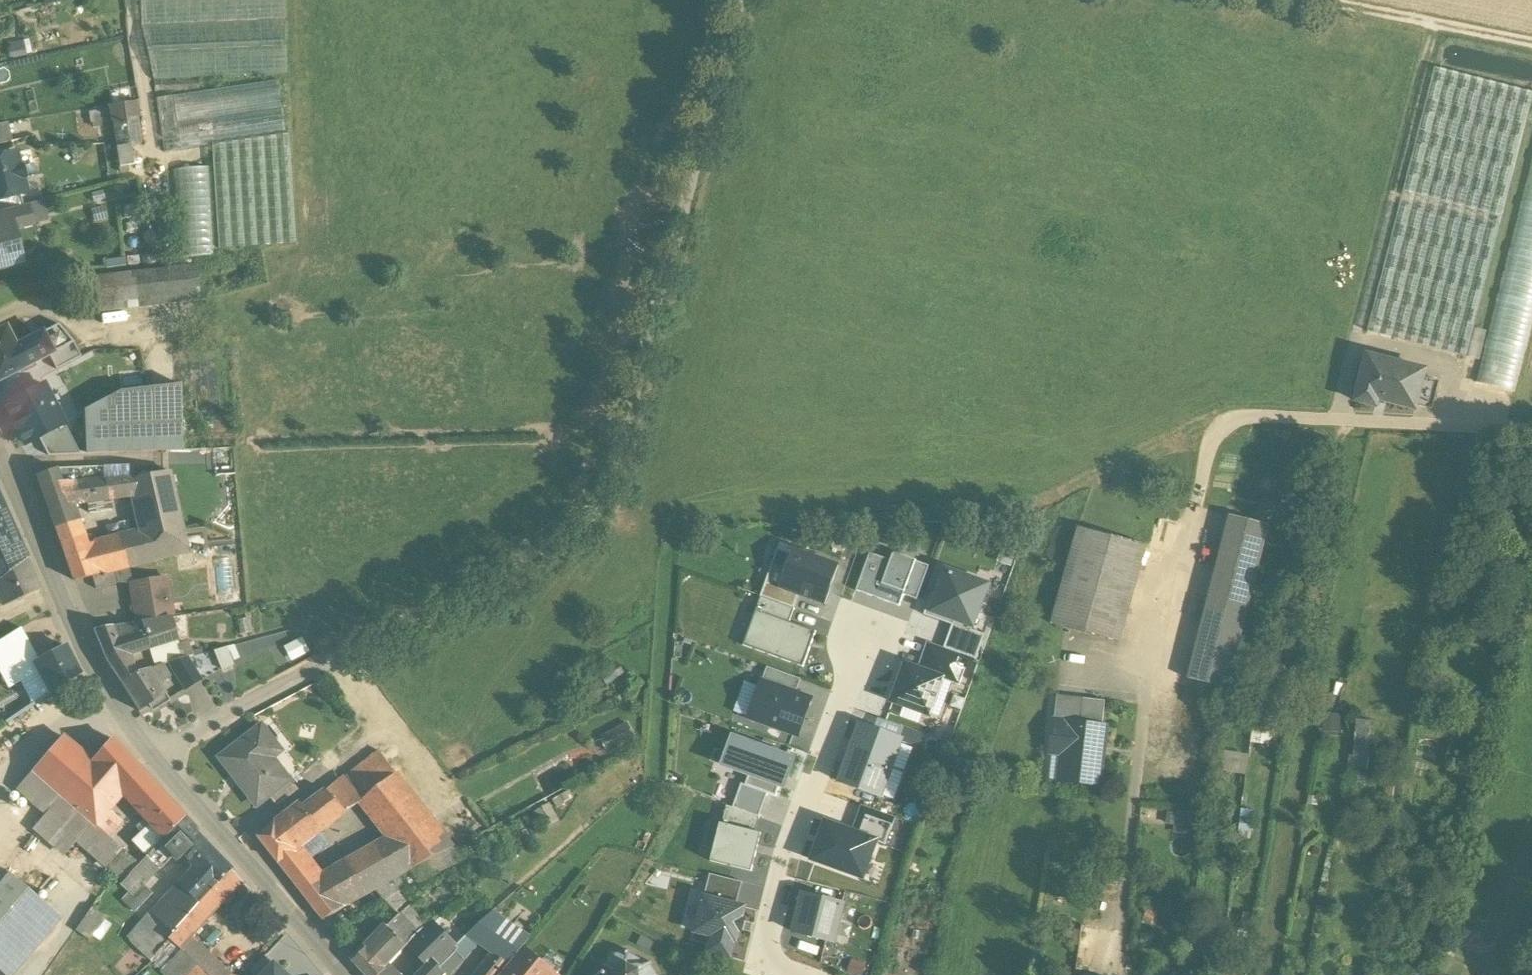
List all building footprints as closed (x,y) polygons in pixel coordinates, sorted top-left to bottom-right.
[(140,27),(284,20),(283,0),(139,0),(140,27)] [(284,20),(140,27),(151,81),(287,75),(284,20)] [(10,43),(13,59),(27,56),(24,41),(10,43)] [(1436,65),(1364,330),(1467,357),(1531,96),(1531,87),(1436,65)] [(277,80),(155,98),(163,151),(211,144),(284,133),(277,80)] [(136,115),(111,119),(116,147),(134,144),(140,143),(136,115)] [(0,124),(0,144),(11,142),(7,123),(0,124)] [(284,133),(211,144),(219,250),(290,244),(284,133)] [(134,144),(116,147),(119,167),(136,164),(134,144)] [(0,157),(0,199),(19,194),(16,181),(25,178),(22,166),(18,167),(15,153),(0,157)] [(174,172),(179,257),(214,254),(209,170),(174,172)] [(1478,386),(1514,396),(1531,328),(1531,172),(1478,386)] [(0,199),(0,212),(22,206),(19,194),(0,199)] [(12,221),(13,228),(32,224),(27,205),(22,206),(0,212),(0,224),(12,221)] [(8,265),(3,245),(17,241),(13,228),(12,221),(0,224),(0,267),(8,265)] [(199,267),(82,281),(86,313),(203,299),(199,267)] [(58,325),(43,333),(53,354),(75,344),(58,325)] [(0,331),(0,381),(11,375),(44,359),(33,337),(15,347),(5,328),(0,331)] [(43,333),(33,337),(44,359),(49,356),(53,354),(43,333)] [(49,356),(56,370),(81,357),(75,344),(53,354),(49,356)] [(1425,371),(1367,356),(1355,401),(1376,406),(1377,400),(1415,409),(1416,405),(1423,378),(1425,371)] [(44,385),(23,397),(11,375),(0,381),(0,396),(25,445),(38,438),(65,424),(44,385)] [(1439,382),(1423,378),(1416,405),(1432,409),(1439,382)] [(178,386),(136,391),(122,392),(84,412),(86,454),(143,452),(183,451),(178,386)] [(47,456),(80,454),(65,424),(38,438),(47,456)] [(56,474),(54,469),(36,476),(49,511),(75,504),(104,500),(102,479),(86,480),(59,483),(56,474)] [(162,471),(127,478),(114,478),(102,479),(104,500),(117,498),(129,496),(137,532),(119,536),(124,551),(129,567),(187,554),(185,547),(190,545),(182,507),(174,469),(162,471)] [(126,470),(56,474),(59,483),(86,480),(102,479),(114,478),(127,478),(126,470)] [(0,483),(0,490),(4,499),(14,494),(7,480),(0,483)] [(9,521),(0,500),(0,525),(9,521)] [(75,504),(49,511),(74,581),(91,577),(127,567),(129,567),(124,551),(119,536),(87,545),(75,504)] [(1229,516),(1186,679),(1229,690),(1270,526),(1229,516)] [(26,559),(9,521),(0,525),(0,579),(26,559)] [(1146,547),(1079,528),(1052,625),(1119,644),(1146,547)] [(766,583),(780,588),(792,555),(778,550),(766,583)] [(780,588),(780,589),(799,596),(825,605),(839,566),(794,550),(792,555),(780,588)] [(891,561),(871,554),(857,591),(900,607),(904,595),(917,561),(894,553),(891,561)] [(26,559),(0,579),(0,597),(3,605),(39,590),(26,559)] [(917,561),(904,595),(917,600),(929,566),(917,561)] [(127,567),(91,577),(95,589),(131,579),(127,567)] [(988,586),(947,571),(938,596),(932,612),(943,617),(955,621),(973,627),(988,586)] [(166,578),(129,585),(135,622),(172,616),(170,605),(182,603),(178,580),(166,582),(166,578)] [(761,597),(794,609),(799,596),(780,589),(780,588),(766,583),(761,597)] [(932,612),(938,596),(932,594),(924,616),(941,622),(943,617),(932,612)] [(761,597),(756,611),(790,622),(794,609),(761,597)] [(743,646),(803,667),(816,632),(790,622),(756,611),(743,646)] [(143,622),(150,647),(174,639),(169,618),(143,622)] [(955,621),(944,649),(960,655),(976,660),(985,636),(972,631),(973,627),(955,621)] [(143,622),(112,628),(112,626),(93,630),(106,660),(120,683),(134,674),(126,654),(150,647),(143,622)] [(0,641),(0,671),(9,687),(41,672),(35,663),(37,661),(33,653),(34,653),(21,628),(0,641)] [(285,647),(293,662),(310,653),(302,638),(285,647)] [(150,647),(155,667),(163,664),(168,662),(180,659),(174,639),(150,647)] [(927,643),(917,670),(943,679),(942,680),(960,686),(966,669),(957,665),(960,655),(944,649),(927,643)] [(37,661),(35,663),(41,672),(52,693),(79,675),(63,645),(37,661)] [(180,659),(168,662),(186,690),(200,681),(185,657),(180,659)] [(155,667),(148,669),(161,688),(172,681),(163,664),(155,667)] [(906,666),(893,702),(930,715),(942,680),(943,679),(917,670),(906,666)] [(767,668),(762,682),(796,694),(801,680),(767,668)] [(161,688),(148,669),(134,674),(120,683),(138,712),(149,704),(165,694),(161,688)] [(796,694),(762,682),(749,718),(798,736),(811,699),(796,694)] [(165,694),(149,704),(153,710),(169,700),(165,694)] [(1105,701),(1083,699),(1080,725),(1102,727),(1105,701)] [(1325,733),(1341,734),(1343,716),(1327,714),(1325,733)] [(1351,718),(1350,766),(1367,767),(1368,719),(1351,718)] [(1080,725),(1054,722),(1051,752),(1063,754),(1060,782),(1099,786),(1105,728),(1102,727),(1080,725)] [(263,725),(220,759),(232,775),(236,772),(263,805),(272,798),(293,781),(266,748),(276,741),(263,725)] [(861,725),(840,783),(880,797),(901,740),(861,725)] [(630,727),(608,738),(617,753),(638,741),(630,727)] [(91,761),(62,736),(31,771),(74,808),(123,752),(110,738),(91,761)] [(723,766),(749,775),(780,787),(783,788),(794,760),(733,738),(723,766)] [(1249,752),(1249,740),(1226,740),(1226,751),(1249,752)] [(378,749),(327,790),(346,812),(362,800),(397,773),(378,749)] [(123,752),(74,808),(109,838),(112,835),(109,832),(120,819),(106,807),(120,791),(127,799),(136,790),(128,782),(139,769),(123,752)] [(1221,773),(1247,774),(1247,753),(1222,752),(1221,773)] [(183,818),(139,769),(128,782),(136,790),(127,799),(163,839),(183,818)] [(107,866),(121,849),(109,838),(74,808),(31,771),(17,788),(47,814),(36,827),(68,855),(79,842),(107,866)] [(362,800),(398,848),(414,868),(454,849),(397,773),(362,800)] [(749,775),(745,786),(768,794),(776,797),(780,787),(749,775)] [(293,781),(272,798),(278,807),(300,790),(293,781)] [(733,808),(760,818),(768,794),(745,786),(741,784),(733,808)] [(304,808),(301,803),(277,823),(298,850),(302,847),(346,812),(327,790),(304,808)] [(727,806),(722,824),(756,832),(760,818),(733,808),(727,806)] [(852,832),(876,841),(876,842),(886,846),(896,818),(861,806),(852,832)] [(1174,836),(1195,839),(1198,817),(1178,814),(1174,836)] [(212,847),(183,818),(163,839),(158,844),(172,857),(175,860),(183,853),(194,865),(212,847)] [(260,836),(280,863),(298,850),(277,823),(260,836)] [(852,832),(826,823),(813,860),(863,878),(876,842),(876,841),(852,832)] [(711,862),(752,872),(761,834),(756,832),(722,824),(720,824),(711,862)] [(138,864),(129,873),(143,886),(172,857),(158,844),(138,864)] [(234,870),(212,847),(194,865),(197,868),(182,884),(183,885),(202,903),(206,898),(216,889),(233,871),(234,870)] [(325,878),(302,847),(298,850),(280,863),(304,895),(325,878)] [(325,878),(304,895),(324,920),(347,906),(355,901),(376,890),(392,881),(398,877),(411,870),(414,868),(398,848),(331,886),(325,878)] [(138,864),(121,849),(107,866),(123,879),(129,873),(138,864)] [(414,868),(411,870),(417,882),(460,861),(454,849),(414,868)] [(216,889),(206,898),(202,903),(190,916),(202,927),(226,900),(243,883),(233,871),(216,889)] [(0,883),(0,971),(5,974),(15,974),(62,919),(8,873),(0,883)] [(710,874),(704,898),(737,906),(743,882),(710,874)] [(409,887),(398,877),(392,881),(398,891),(401,895),(409,887)] [(392,881),(376,890),(386,900),(398,891),(392,881)] [(183,885),(155,916),(175,934),(190,916),(202,903),(183,885)] [(143,886),(136,894),(145,903),(152,895),(143,886)] [(361,913),(386,900),(376,890),(355,901),(361,913)] [(398,891),(386,900),(396,911),(406,902),(401,895),(398,891)] [(145,903),(136,894),(118,913),(127,922),(145,903)] [(795,933),(833,943),(843,904),(804,895),(795,933)] [(737,906),(704,898),(695,933),(713,937),(710,952),(730,957),(734,942),(736,943),(739,931),(741,932),(744,920),(742,920),(745,908),(737,906)] [(93,908),(75,931),(88,940),(105,917),(93,908)] [(495,910),(469,934),(481,943),(492,951),(510,964),(523,948),(532,937),(495,910)] [(418,933),(400,914),(388,926),(406,946),(409,944),(412,939),(411,939),(418,933)] [(151,961),(154,958),(173,937),(176,933),(175,934),(155,916),(131,943),(151,961)] [(190,916),(176,933),(173,937),(183,949),(195,935),(202,927),(190,916)] [(418,933),(411,939),(412,939),(409,944),(418,953),(440,930),(432,922),(424,928),(424,927),(418,933)] [(353,961),(366,974),(381,974),(386,969),(387,968),(387,967),(406,946),(388,926),(353,961)] [(440,930),(418,953),(431,965),(434,961),(441,968),(457,952),(459,950),(456,947),(440,930)] [(469,934),(456,947),(459,950),(457,952),(464,959),(481,943),(469,934)] [(195,935),(183,949),(206,971),(215,962),(229,974),(236,974),(195,935)] [(183,949),(173,937),(154,958),(172,974),(210,974),(206,971),(183,949)] [(523,948),(510,964),(501,974),(556,974),(523,948)] [(658,974),(656,974),(649,965),(652,964),(650,961),(647,963),(643,961),(643,959),(633,954),(632,955),(628,953),(628,950),(625,950),(625,953),(613,953),(612,952),(610,953),(611,955),(606,965),(603,963),(602,966),(605,967),(603,971),(599,972),(600,974),(658,974)] [(476,974),(501,974),(510,964),(492,951),(476,974)] [(275,962),(268,955),(254,971),(259,974),(264,974),(275,962)] [(446,974),(441,968),(434,961),(431,965),(420,974),(445,974),(446,974)] [(215,962),(206,971),(210,974),(229,974),(215,962)] [(275,962),(264,974),(290,974),(275,962)]
